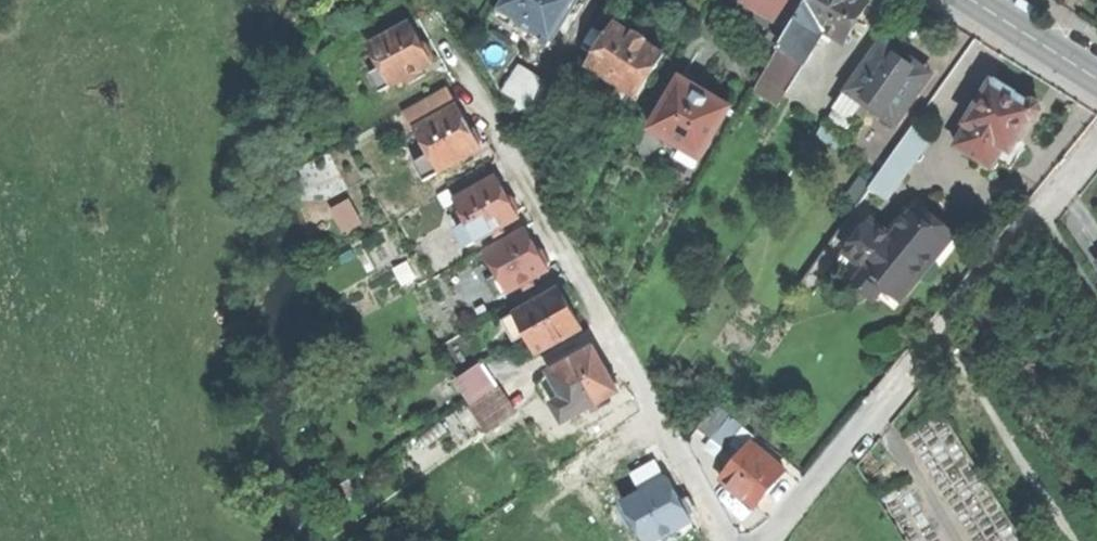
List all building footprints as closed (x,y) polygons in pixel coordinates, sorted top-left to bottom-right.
[(548,47),(562,26),(568,15),(576,16),(582,6),(579,0),(508,0),(502,10),(516,19),(536,32),(546,38),(543,44),(548,47)] [(776,21),(791,29),(800,14),(808,0),(742,0),(776,21)] [(800,14),(827,30),(847,42),(870,1),(868,0),(808,0),(800,14)] [(512,26),(516,19),(502,10),(497,17),(512,26)] [(808,62),(827,30),(800,14),(791,29),(781,46),(799,57),(808,62)] [(759,50),(774,58),(781,46),(791,29),(776,21),(759,50)] [(616,22),(589,65),(622,85),(616,95),(630,104),(636,94),(639,96),(665,54),(648,43),(650,40),(643,36),(637,32),(635,35),(616,22)] [(371,76),(382,93),(406,79),(410,86),(420,80),(417,74),(433,64),(431,61),(436,58),(429,46),(422,46),(417,37),(410,24),(369,48),(382,70),(371,76)] [(533,37),(543,44),(546,38),(536,32),(533,37)] [(861,101),(897,125),(932,73),(906,55),(883,40),(837,107),(851,116),(861,101)] [(790,71),(799,57),(781,46),(774,58),(772,61),(790,71)] [(790,92),(808,62),(799,57),(790,71),(772,61),(763,76),(790,92)] [(505,92),(519,100),(536,74),(522,65),(505,92)] [(516,106),(532,116),(552,84),(536,74),(519,100),(516,106)] [(704,90),(681,76),(673,91),(667,88),(656,108),(662,111),(652,128),(684,147),(678,157),(696,167),(732,106),(704,90)] [(994,152),(1006,160),(1012,150),(1032,119),(1038,117),(1042,111),(1040,105),(1034,101),(1029,103),(1013,93),(1014,91),(1006,86),(999,82),(998,83),(993,80),(966,123),(970,126),(980,132),(976,137),(986,143),(984,146),(994,152)] [(415,131),(419,129),(459,108),(448,89),(405,113),(415,131)] [(860,123),(851,116),(837,107),(827,122),(845,134),(850,138),(860,123)] [(459,108),(419,129),(432,153),(418,161),(428,180),(483,150),(480,145),(485,143),(476,128),(471,130),(465,120),(459,108)] [(837,146),(845,134),(827,122),(819,134),(837,146)] [(869,189),(883,198),(929,133),(916,123),(869,189)] [(970,126),(964,135),(974,141),(976,137),(980,132),(970,126)] [(958,146),(977,158),(980,152),(970,146),(974,141),(964,135),(958,146)] [(980,152),(984,146),(986,143),(976,137),(974,141),(970,146),(980,152)] [(977,158),(982,161),(984,159),(988,162),(994,152),(984,146),(980,152),(977,158)] [(1020,155),(1012,150),(1006,160),(994,152),(988,162),(984,159),(982,161),(981,164),(989,169),(997,168),(1002,160),(1013,167),(1020,155)] [(460,228),(470,245),(521,217),(523,209),(516,196),(508,196),(504,188),(498,177),(458,200),(471,222),(460,228)] [(332,208),(343,231),(362,222),(351,199),(332,208)] [(924,208),(918,216),(920,218),(917,222),(925,228),(934,216),(924,208)] [(885,286),(903,300),(922,275),(919,273),(930,259),(933,262),(956,234),(934,216),(925,228),(917,222),(920,218),(918,216),(910,209),(890,234),(871,218),(845,250),(865,265),(863,268),(885,286)] [(491,281),(500,299),(552,271),(549,267),(553,265),(548,256),(544,248),(539,250),(529,232),(488,254),(500,276),(491,281)] [(962,238),(956,234),(933,262),(940,267),(962,238)] [(837,261),(856,276),(863,268),(865,265),(845,250),(837,261)] [(928,269),(933,262),(930,259),(919,273),(922,275),(928,269)] [(875,298),(880,293),(885,286),(863,268),(856,276),(853,280),(875,298)] [(897,307),(903,300),(885,286),(880,293),(897,307)] [(529,337),(539,355),(584,331),(572,310),(561,290),(506,320),(518,343),(529,337)] [(594,350),(552,375),(567,399),(556,406),(567,423),(592,408),(596,415),(604,410),(600,403),(619,392),(616,388),(620,385),(612,371),(608,373),(602,364),(594,350)] [(457,380),(473,406),(498,391),(481,364),(457,380)] [(473,406),(490,433),(514,417),(498,391),(473,406)] [(700,428),(713,439),(732,415),(719,405),(700,428)] [(713,439),(725,448),(743,424),(732,415),(713,439)] [(741,492),(758,506),(787,470),(753,442),(724,478),(741,492)] [(634,474),(644,493),(666,480),(655,462),(634,474)] [(614,510),(620,521),(631,514),(646,540),(659,540),(693,522),(691,518),(694,516),(685,500),(681,502),(676,493),(668,479),(666,480),(644,493),(614,510)]
